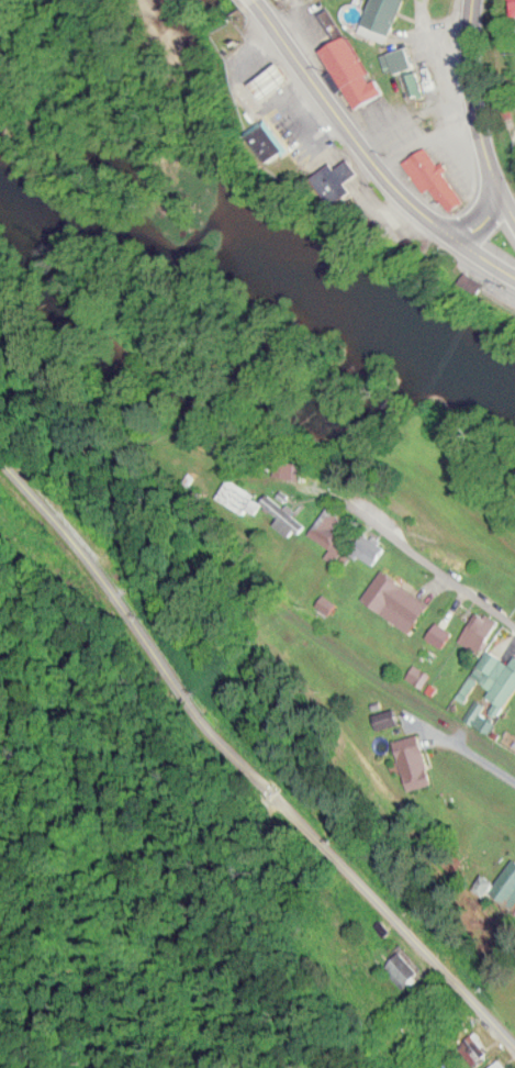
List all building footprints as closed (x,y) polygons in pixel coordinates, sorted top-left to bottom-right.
[(362,32),(375,0),(391,0),(406,5),(392,43),(362,32)] [(345,30),(328,6),(319,13),(335,37),(345,30)] [(358,118),(323,63),(351,45),(387,100),(358,118)] [(386,68),(412,68),(412,49),(386,49),(386,68)] [(257,93),(283,74),(295,91),(269,110),(257,93)] [(291,147),(273,160),(253,134),(269,120),(291,147)] [(407,159),(429,189),(435,186),(451,208),(466,197),(427,145),(407,159)] [(315,174),(334,160),(339,167),(351,157),(361,171),(350,180),(357,189),(337,203),(315,174)] [(283,516),(278,521),(293,536),(306,523),(275,492),(267,499),(283,516)] [(312,532),(333,546),(345,529),(339,524),(346,515),(331,505),(312,532)] [(375,563),(387,550),(369,534),(357,547),(375,563)] [(366,595),(386,610),(393,601),(420,620),(433,602),(385,568),(366,595)] [(462,639),(482,652),(501,622),(481,609),(462,639)] [(513,661),(490,648),(480,665),(488,670),(482,680),(494,686),(489,695),(508,706),(514,694),(514,658),(513,661)] [(397,738),(406,790),(432,785),(423,734),(397,738)] [(487,890),(511,910),(514,905),(514,855),(487,890)] [(403,988),(425,969),(405,946),(383,964),(403,988)] [(460,1044),(475,1065),(494,1051),(478,1030),(460,1044)] [(505,1056),(490,1067),(514,1067),(505,1056)]
